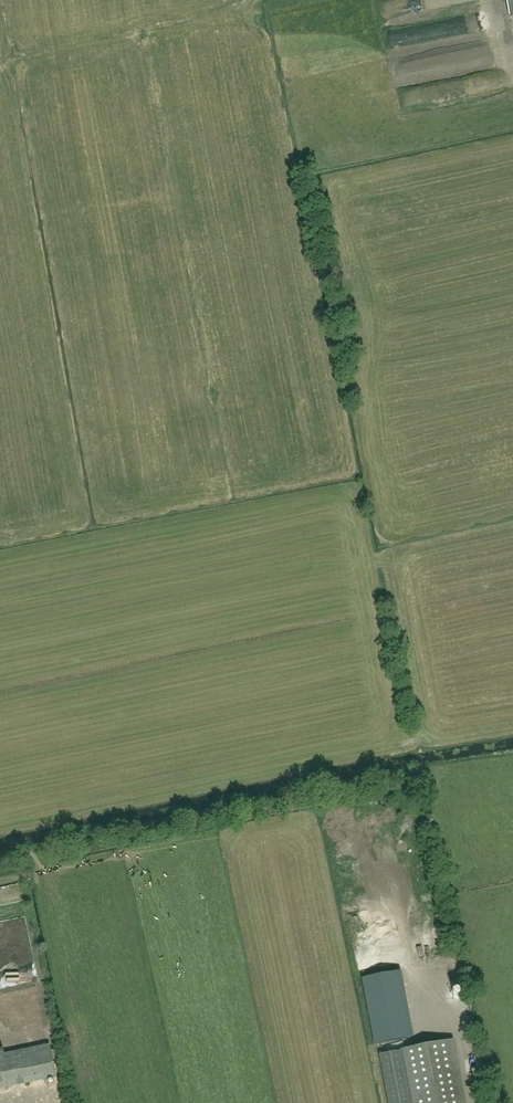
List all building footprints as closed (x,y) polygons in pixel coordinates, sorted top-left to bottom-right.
[(464,992),(453,973),(448,976),(459,995),(464,992)] [(398,1044),(398,1027),(380,1027),(381,1045),(398,1044)] [(453,1039),(399,1049),(399,1050),(379,1054),(389,1102),(465,1102),(453,1039)] [(0,1054),(0,1088),(56,1076),(49,1043),(0,1054)]
